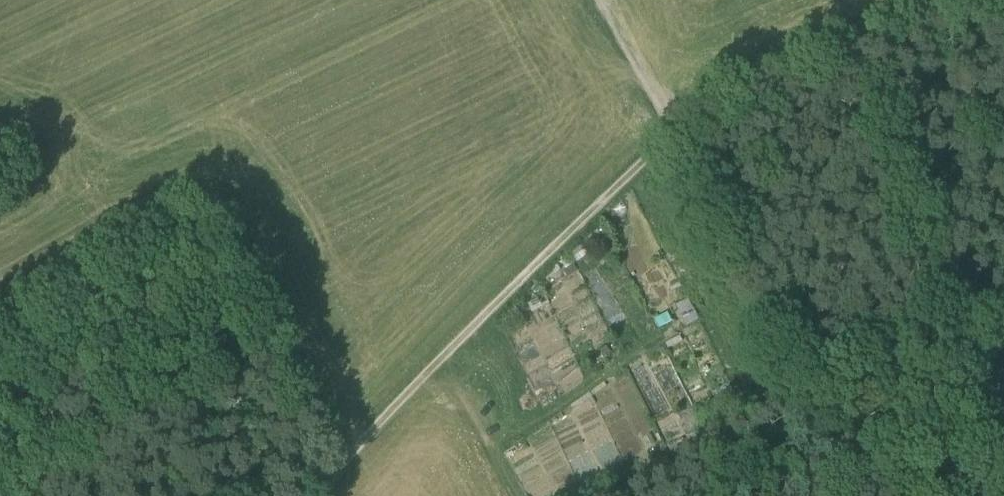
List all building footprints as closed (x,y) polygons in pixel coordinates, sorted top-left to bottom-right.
[(581,245),(570,253),(576,262),(588,254),(581,245)] [(570,348),(548,358),(563,390),(584,380),(570,348)]
